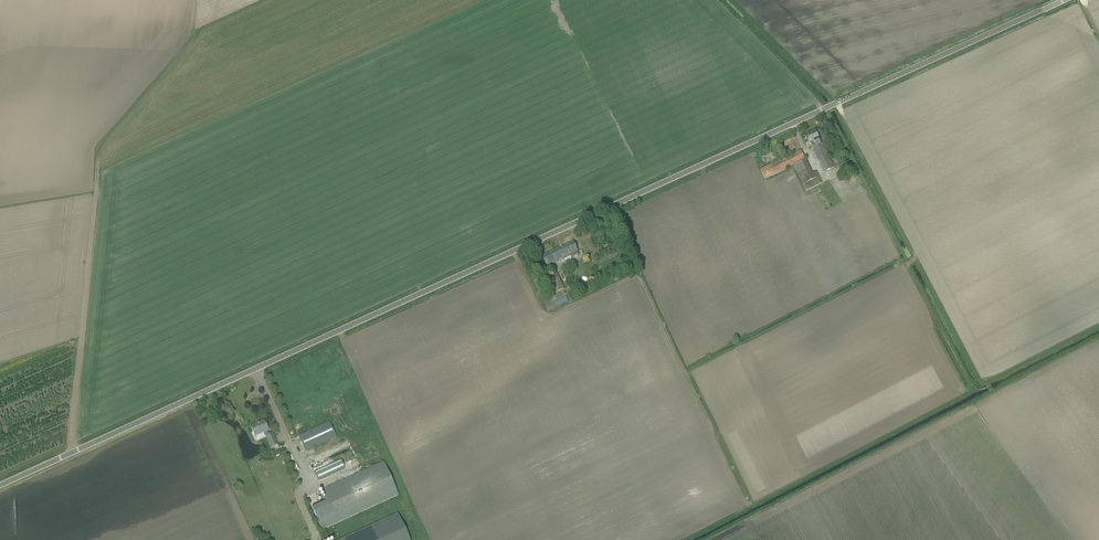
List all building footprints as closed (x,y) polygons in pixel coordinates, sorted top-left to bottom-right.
[(833,162),(831,163),(821,141),(820,142),(819,139),(818,137),(816,132),(808,135),(810,140),(811,143),(811,144),(812,146),(824,172),(835,167),(833,162)] [(760,170),(765,180),(786,170),(806,160),(801,151),(782,161),(781,160),(760,170)] [(806,192),(806,191),(822,183),(817,171),(812,174),(806,161),(793,166),(806,192)] [(578,252),(576,248),(574,243),(543,257),(545,262),(547,267),(571,257),(572,258),(578,255),(577,252),(578,252)] [(556,298),(566,294),(558,274),(548,277),(556,298)] [(268,427),(267,427),(264,421),(259,424),(260,424),(258,425),(257,424),(250,427),(255,437),(265,433),(266,437),(271,449),(278,446),(273,434),(270,436),(268,431),(269,431),(268,431),(269,430),(269,429),(268,427)] [(298,437),(300,442),(305,452),(336,438),(329,422),(298,437)] [(383,462),(323,490),(328,502),(313,508),(323,530),(398,495),(383,462)] [(398,514),(340,539),(410,539),(398,514)]
